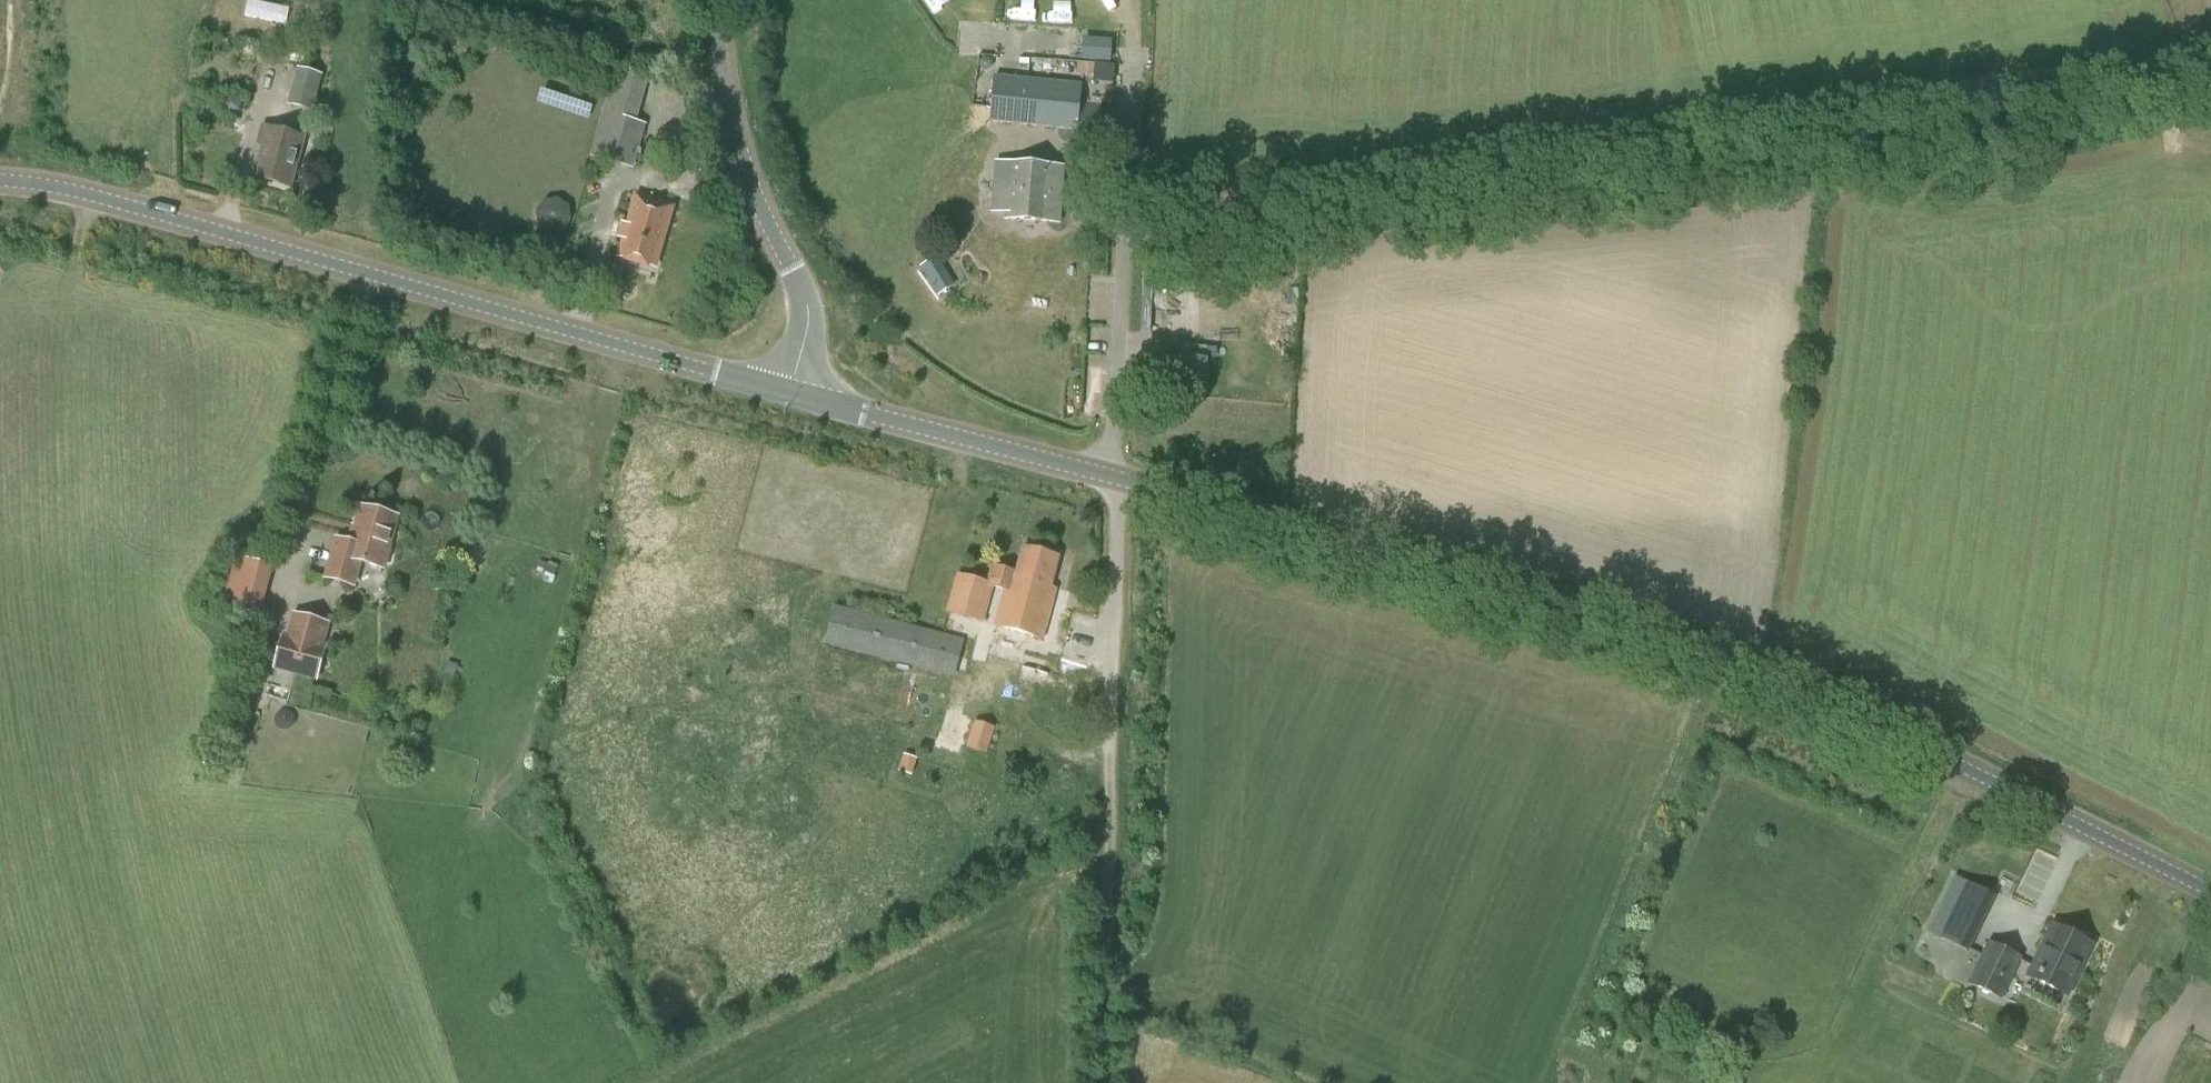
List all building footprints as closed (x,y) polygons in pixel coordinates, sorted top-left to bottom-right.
[(1108,42),(1081,40),(1080,53),(1108,55),(1108,42)] [(1088,67),(1042,62),(1041,71),(1088,75),(1088,79),(1115,81),(1116,67),(1089,65),(1088,67)] [(638,122),(650,77),(615,67),(602,113),(638,122)] [(313,113),(323,76),(297,68),(286,105),(313,113)] [(1112,137),(1115,105),(1081,102),(1082,85),(994,76),(989,125),(1112,137)] [(633,168),(644,132),(623,126),(612,162),(633,168)] [(292,189),(306,139),(262,127),(258,141),(264,142),(253,179),(292,189)] [(1061,225),(1064,168),(993,163),(990,213),(1006,214),(1005,221),(1061,225)] [(656,268),(673,208),(638,198),(621,258),(656,268)] [(383,569),(397,518),(361,508),(350,544),(336,540),(326,579),(344,583),(350,560),(383,569)] [(1052,589),(1060,558),(1023,548),(1016,573),(994,567),(990,583),(958,574),(946,613),(984,624),(993,589),(1005,592),(995,626),(1043,640),(1057,590),(1052,589)] [(274,567),(236,557),(222,607),(260,617),(274,567)] [(955,678),(965,640),(835,606),(824,645),(955,678)] [(305,642),(311,620),(294,616),(288,637),(284,636),(275,668),(316,679),(325,647),(305,642)] [(987,755),(995,727),(988,725),(997,696),(971,689),(963,718),(974,722),(966,748),(987,755)] [(1938,914),(1929,930),(1967,949),(1976,933),(1938,914)] [(2069,996),(2094,945),(2053,925),(2028,976),(2069,996)] [(2003,1001),(2023,957),(1989,942),(1968,984),(2003,1001)]
